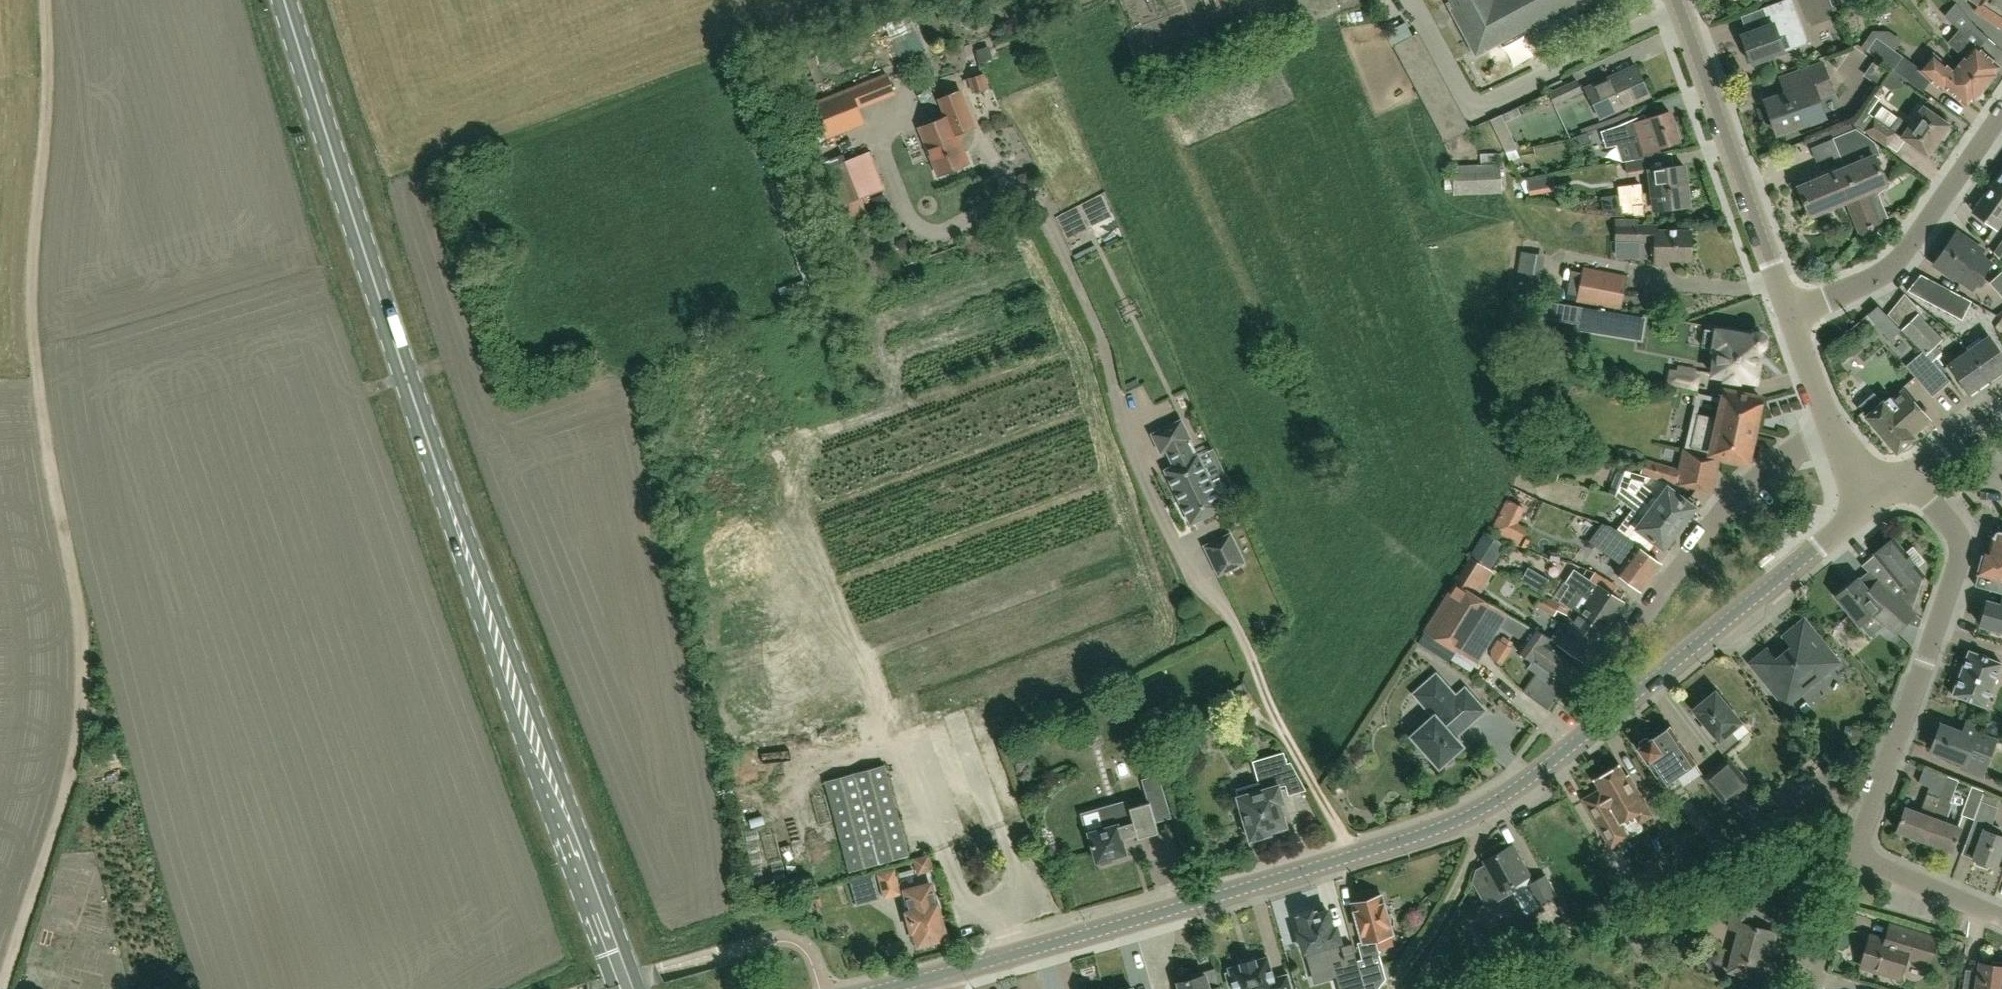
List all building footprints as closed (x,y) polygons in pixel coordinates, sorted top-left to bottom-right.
[(1451,7),(1476,54),(1577,0),(1447,0),(1447,1),(1445,2),(1449,9),(1451,7)] [(1800,24),(1791,0),(1785,0),(1761,9),(1766,24),(1741,33),(1752,63),(1777,54),(1778,56),(1808,45),(1800,24)] [(1978,3),(1974,10),(2001,28),(2001,0),(1973,0),(1978,3)] [(909,14),(885,23),(899,58),(923,49),(909,14)] [(1386,33),(1393,46),(1444,142),(1471,130),(1418,32),(1411,36),(1404,24),(1386,33)] [(1991,74),(1997,68),(1957,32),(1948,43),(1966,58),(1960,66),(1984,87),(1993,76),(1991,74)] [(1892,69),(1893,69),(1902,56),(1877,38),(1867,51),(1892,69)] [(990,45),(977,49),(981,62),(994,57),(990,45)] [(1984,87),(1960,66),(1953,73),(1933,56),(1921,70),(1943,89),(1945,86),(1966,104),(1972,98),(1973,99),(1984,87)] [(814,57),(806,60),(815,83),(823,80),(814,57)] [(1778,133),(1809,122),(1810,125),(1823,121),(1822,117),(1825,116),(1818,97),(1833,92),(1823,64),(1799,73),(1804,87),(1766,101),(1778,133)] [(1586,89),(1599,118),(1649,96),(1636,67),(1586,89)] [(972,93),(989,88),(985,74),(968,79),(972,93)] [(865,123),(859,108),(895,94),(888,75),(814,104),(828,137),(865,123)] [(1554,105),(1583,93),(1577,80),(1548,92),(1554,105)] [(958,134),(975,128),(961,91),(939,99),(946,117),(920,127),(938,175),(969,164),(958,134)] [(1910,125),(1898,117),(1890,129),(1864,111),(1852,128),(1856,130),(1863,135),(1865,131),(1896,153),(1905,141),(1928,156),(1940,137),(1944,140),(1950,131),(1946,129),(1949,124),(1922,106),(1910,125)] [(1629,143),(1634,160),(1662,155),(1660,147),(1679,141),(1669,112),(1638,123),(1636,118),(1617,126),(1623,145),(1629,143)] [(1518,148),(1501,114),(1490,119),(1510,161),(1519,157),(1515,149),(1518,148)] [(1863,135),(1856,130),(1850,131),(1834,138),(1846,168),(1799,187),(1810,216),(1847,200),(1859,231),(1880,222),(1868,192),(1886,184),(1874,156),(1879,154),(1874,143),(1863,135)] [(866,197),(885,190),(870,151),(851,159),(866,197)] [(868,203),(866,197),(851,159),(849,152),(816,164),(835,216),(868,203)] [(1454,195),(1502,193),(1501,163),(1452,166),(1454,195)] [(1643,211),(1688,206),(1683,166),(1649,170),(1652,193),(1641,195),(1640,185),(1619,188),(1622,213),(1644,216),(1643,211)] [(1994,185),(2001,191),(2001,174),(1994,185)] [(1552,175),(1526,179),(1529,195),(1555,191),(1552,175)] [(2001,219),(2001,191),(1994,185),(1974,213),(1995,228),(2001,219)] [(1691,261),(1691,232),(1657,231),(1657,227),(1637,226),(1637,221),(1617,221),(1617,243),(1637,243),(1637,242),(1655,242),(1655,265),(1668,265),(1668,260),(1691,261)] [(1987,280),(1981,276),(1990,263),(1979,255),(1981,253),(1971,245),(1972,243),(1957,233),(1933,265),(1953,279),(1955,277),(1972,289),(1976,284),(1982,288),(1987,280)] [(1521,252),(1516,281),(1513,292),(1534,296),(1542,256),(1521,252)] [(1620,311),(1627,278),(1583,269),(1577,302),(1620,311)] [(2001,296),(2001,273),(1990,284),(2001,297),(2001,296)] [(1960,320),(1970,301),(1920,274),(1907,291),(1960,320)] [(1904,295),(1888,315),(1932,360),(1940,352),(1934,346),(1941,338),(1930,327),(1917,315),(1920,312),(1904,295)] [(1642,317),(1582,307),(1578,328),(1639,338),(1642,317)] [(1764,346),(1765,338),(1763,336),(1754,334),(1754,336),(1717,330),(1717,331),(1706,329),(1703,347),(1712,349),(1716,353),(1712,375),(1756,382),(1761,348),(1762,348),(1764,346)] [(2001,371),(2001,353),(1991,337),(1983,342),(1981,339),(1967,348),(1989,380),(2001,371)] [(1989,380),(1967,348),(1954,356),(1957,359),(1949,365),(1969,394),(1989,380)] [(1933,398),(1951,382),(1933,362),(1915,377),(1933,398)] [(1697,389),(1699,377),(1694,376),(1695,370),(1678,367),(1677,373),(1671,372),(1669,384),(1697,389)] [(1710,421),(1691,417),(1680,469),(1644,459),(1641,474),(1677,484),(1711,492),(1719,458),(1721,458),(1722,456),(1747,461),(1761,397),(1750,395),(1722,389),(1721,393),(1716,392),(1710,421)] [(1884,403),(1883,404),(1874,394),(1859,407),(1867,416),(1867,417),(1896,452),(1914,438),(1912,436),(1930,421),(1904,391),(1892,401),(1890,399),(1884,404),(1884,403)] [(1163,472),(1190,526),(1223,510),(1196,456),(1192,458),(1185,442),(1188,440),(1179,423),(1151,437),(1159,455),(1165,452),(1173,468),(1163,472)] [(1635,495),(1680,528),(1697,506),(1697,502),(1690,496),(1685,502),(1667,488),(1658,497),(1643,484),(1649,477),(1626,470),(1619,488),(1635,495)] [(1663,550),(1680,528),(1635,495),(1619,488),(1616,496),(1641,515),(1645,510),(1649,512),(1636,528),(1663,550)] [(2001,530),(2000,531),(2000,532),(2000,533),(2001,535),(1996,538),(1995,536),(1994,535),(1993,535),(1992,535),(1991,536),(1991,537),(1991,538),(1992,538),(1992,539),(1988,554),(1984,552),(1978,575),(1979,575),(1975,587),(2001,595),(2001,530)] [(1641,592),(1661,565),(1621,533),(1610,547),(1626,559),(1616,572),(1641,592)] [(1218,577),(1243,564),(1229,536),(1204,548),(1218,577)] [(1862,566),(1914,607),(1924,576),(1917,568),(1924,562),(1912,547),(1905,553),(1893,539),(1873,555),(1874,556),(1862,566)] [(1497,545),(1486,562),(1497,570),(1509,552),(1497,545)] [(1469,590),(1484,566),(1469,557),(1455,582),(1469,590)] [(1861,627),(1874,616),(1897,636),(1916,615),(1913,611),(1914,607),(1862,566),(1867,571),(1836,597),(1861,627)] [(1619,599),(1621,595),(1615,591),(1613,595),(1575,569),(1568,580),(1572,583),(1559,602),(1578,615),(1603,631),(1623,602),(1619,599)] [(1455,582),(1420,639),(1435,647),(1439,640),(1477,662),(1508,613),(1455,582)] [(1603,631),(1578,615),(1541,595),(1536,606),(1554,616),(1556,611),(1568,616),(1563,624),(1561,623),(1550,639),(1582,661),(1603,631)] [(1987,603),(1980,627),(2001,633),(2001,600),(2000,606),(1987,603)] [(1785,708),(1840,663),(1804,619),(1782,637),(1791,647),(1771,664),(1777,671),(1763,682),(1785,708)] [(1533,629),(1518,651),(1533,662),(1534,660),(1540,664),(1539,665),(1545,670),(1544,672),(1549,676),(1553,674),(1567,684),(1579,666),(1545,642),(1546,638),(1533,629)] [(1969,652),(1952,696),(1985,709),(2001,665),(1969,652)] [(1538,701),(1553,683),(1541,674),(1526,692),(1538,701)] [(1451,764),(1454,761),(1456,757),(1455,753),(1462,747),(1452,735),(1461,727),(1463,729),(1484,711),(1466,690),(1456,698),(1437,676),(1416,695),(1436,717),(1413,737),(1440,767),(1443,764),(1447,765),(1451,764)] [(1731,732),(1742,723),(1715,691),(1692,710),(1707,728),(1703,731),(1724,757),(1741,743),(1731,732)] [(1963,735),(1940,727),(1931,752),(1964,764),(1962,768),(1982,775),(1995,741),(1968,722),(1963,735)] [(1677,777),(1697,764),(1671,728),(1654,740),(1653,739),(1650,741),(1644,737),(1639,741),(1641,748),(1638,750),(1671,796),(1684,787),(1677,777)] [(1253,761),(1261,789),(1237,797),(1250,839),(1271,833),(1270,831),(1287,826),(1280,804),(1283,803),(1279,786),(1285,784),(1288,794),(1305,789),(1291,766),(1286,767),(1282,753),(1253,761)] [(1728,760),(1717,770),(1737,794),(1749,784),(1728,760)] [(1630,838),(1621,823),(1632,817),(1637,826),(1653,817),(1638,791),(1635,792),(1620,766),(1621,765),(1620,764),(1593,780),(1594,781),(1595,780),(1600,790),(1583,800),(1611,849),(1630,838)] [(823,782),(847,872),(907,856),(883,765),(823,782)] [(1925,841),(1948,776),(1925,768),(1919,783),(1930,786),(1920,813),(1905,808),(1897,831),(1925,841)] [(1737,794),(1717,770),(1704,781),(1725,805),(1737,794)] [(1150,803),(1151,808),(1168,803),(1160,775),(1144,780),(1147,791),(1150,803)] [(1961,828),(1946,822),(1952,803),(1950,802),(1958,780),(1948,776),(1925,841),(1952,851),(1961,828)] [(1961,815),(1975,820),(1985,792),(1972,787),(1961,815)] [(1975,820),(1967,844),(1978,848),(1974,859),(1976,859),(1977,864),(1988,868),(1991,864),(1997,867),(2001,852),(2001,836),(1998,835),(2001,828),(1992,824),(1999,807),(1996,806),(2000,797),(1985,792),(1975,820)] [(1127,853),(1123,838),(1137,834),(1138,838),(1158,833),(1151,808),(1150,803),(1128,809),(1126,802),(1101,810),(1106,827),(1089,832),(1097,862),(1099,861),(1102,864),(1113,861),(1114,857),(1127,853)] [(743,816),(766,813),(765,804),(742,806),(743,816)] [(1488,905),(1504,896),(1516,889),(1514,885),(1530,876),(1514,846),(1509,848),(1508,848),(1484,861),(1487,866),(1478,872),(1475,882),(1488,905)] [(922,876),(940,870),(934,855),(917,861),(922,876)] [(1636,905),(1647,899),(1671,885),(1660,865),(1636,879),(1641,889),(1631,895),(1636,905)] [(901,893),(894,870),(879,875),(885,898),(901,893)] [(1538,905),(1556,896),(1545,876),(1527,886),(1538,905)] [(906,891),(911,910),(912,912),(909,913),(913,931),(915,931),(919,944),(945,937),(937,905),(937,906),(931,885),(906,891)] [(1393,935),(1390,926),(1394,925),(1395,917),(1391,912),(1387,913),(1382,896),(1377,898),(1375,892),(1368,893),(1363,897),(1364,901),(1353,904),(1363,942),(1358,943),(1362,960),(1363,960),(1363,961),(1358,963),(1365,988),(1379,988),(1387,979),(1383,964),(1380,965),(1378,956),(1379,956),(1375,939),(1393,935)] [(1770,952),(1775,935),(1748,927),(1752,915),(1734,910),(1728,930),(1739,933),(1728,973),(1749,979),(1753,964),(1760,966),(1764,951),(1770,952)] [(1332,961),(1344,958),(1336,929),(1332,930),(1327,912),(1316,915),(1313,914),(1312,911),(1300,914),(1301,917),(1298,917),(1302,932),(1298,933),(1304,952),(1307,966),(1332,959),(1332,961)] [(1568,931),(1568,927),(1565,921),(1557,926),(1560,932),(1564,933),(1568,931)] [(1936,940),(1904,931),(1888,926),(1883,940),(1870,936),(1861,967),(1899,978),(1906,957),(1929,964),(1936,940)] [(1545,942),(1558,935),(1554,927),(1541,934),(1545,942)] [(1287,974),(1273,978),(1267,957),(1255,960),(1254,959),(1240,963),(1240,964),(1228,968),(1229,972),(1226,973),(1230,987),(1233,986),(1234,988),(1292,988),(1287,974)] [(2001,984),(2001,962),(1991,961),(1991,965),(1980,964),(1976,988),(2001,988),(2001,984)] [(1201,974),(1190,977),(1190,979),(1178,983),(1179,988),(1205,988),(1201,974)]
